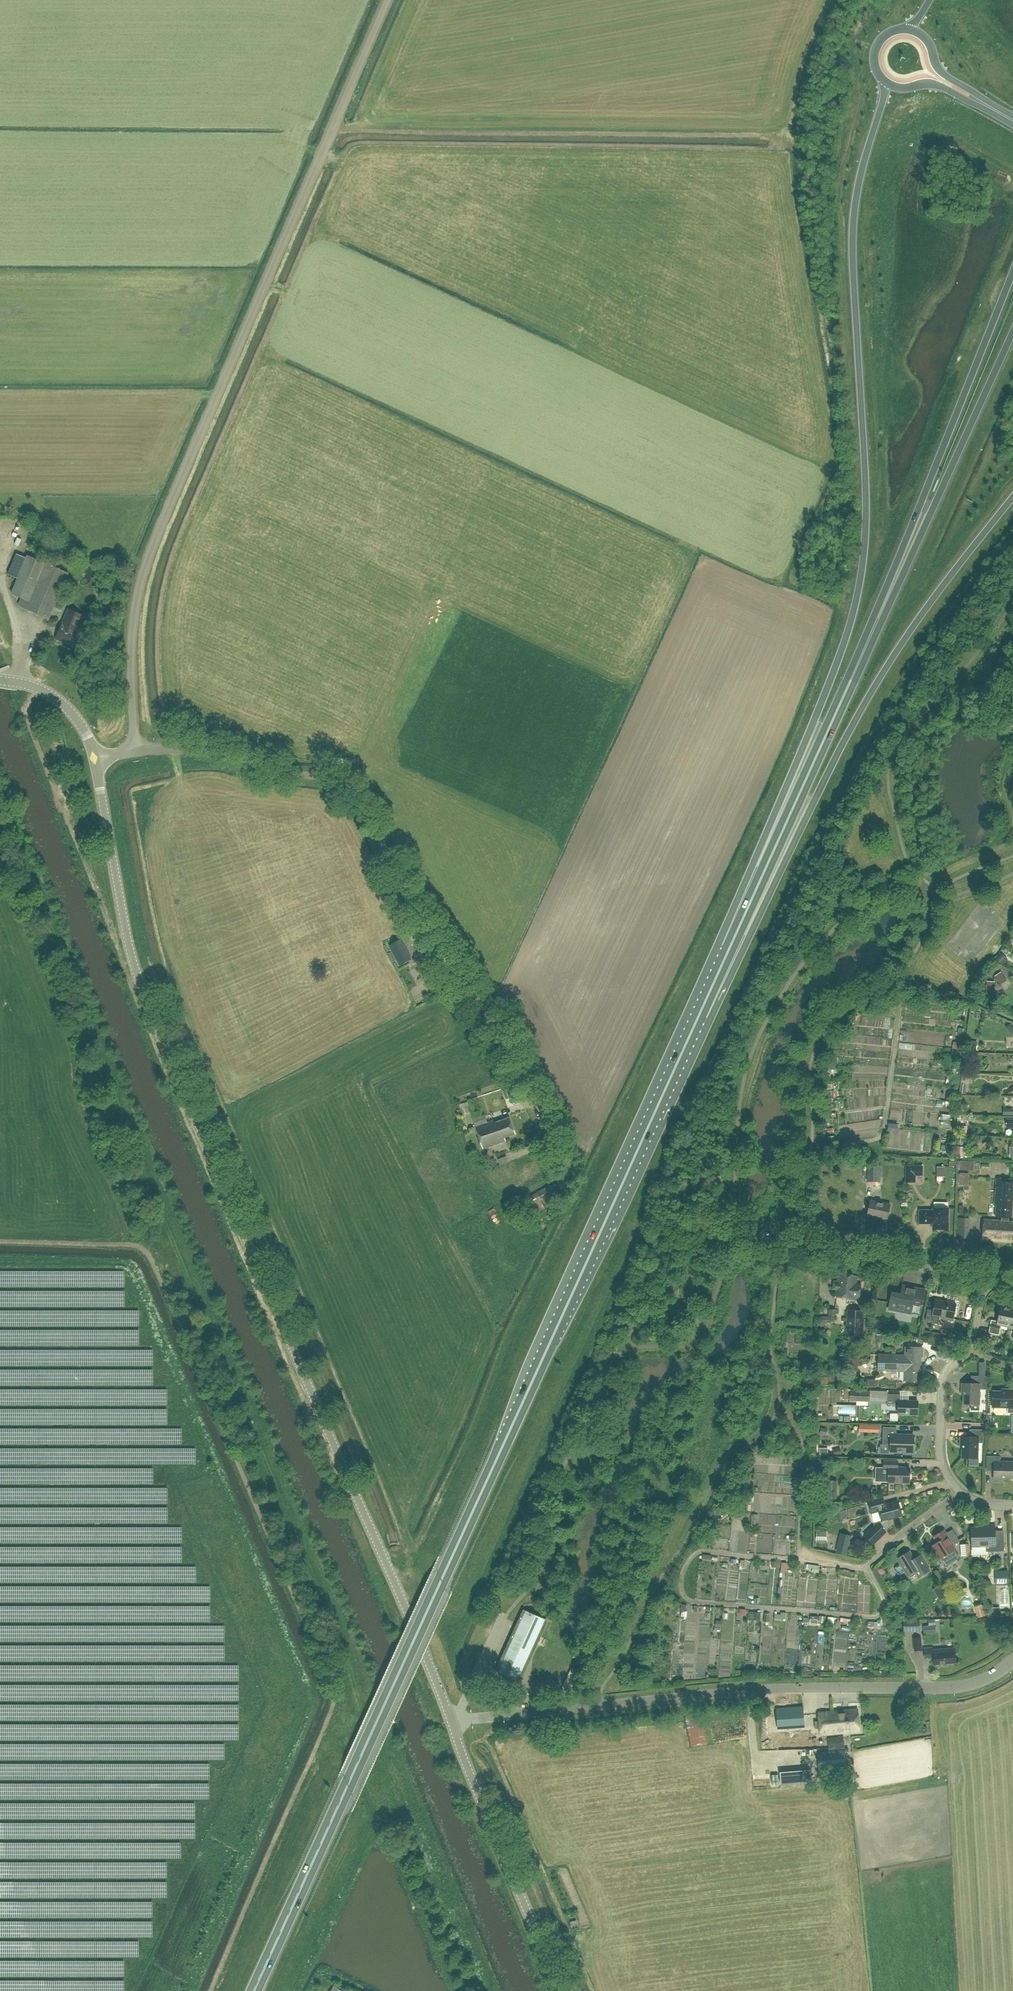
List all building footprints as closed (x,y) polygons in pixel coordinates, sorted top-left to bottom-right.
[(27,559),(17,555),(8,575),(18,579),(12,594),(22,598),(19,606),(50,619),(69,574),(28,557),(27,559)] [(84,615),(70,610),(63,625),(63,624),(56,639),(78,649),(85,634),(77,631),(84,615)] [(390,946),(400,965),(411,959),(401,940),(390,946)] [(415,954),(420,967),(426,965),(421,951),(415,954)] [(1007,981),(1001,972),(994,977),(1000,985),(1007,981)] [(513,1097),(510,1089),(504,1091),(507,1100),(513,1097)] [(850,1109),(861,1109),(861,1099),(850,1099),(850,1109)] [(471,1112),(468,1102),(460,1105),(463,1114),(471,1112)] [(944,1125),(951,1124),(949,1115),(942,1115),(944,1125)] [(514,1135),(508,1119),(495,1123),(492,1122),(474,1128),(482,1149),(505,1141),(504,1138),(514,1135)] [(899,1148),(901,1134),(895,1133),(893,1147),(899,1148)] [(968,1146),(956,1147),(957,1158),(969,1158),(968,1146)] [(993,1171),(1012,1171),(1012,1161),(993,1161),(993,1171)] [(880,1182),(880,1165),(868,1165),(868,1182),(880,1182)] [(922,1166),(906,1165),(905,1182),(915,1183),(916,1176),(922,1176),(922,1166)] [(983,1220),(982,1240),(1012,1242),(1012,1222),(1008,1221),(1008,1218),(1009,1218),(1011,1200),(1012,1200),(1012,1199),(1012,1196),(1012,1180),(995,1179),(994,1204),(998,1204),(997,1217),(1003,1217),(1003,1221),(983,1220)] [(559,1191),(554,1183),(527,1198),(532,1206),(559,1191)] [(890,1205),(870,1201),(867,1216),(886,1220),(890,1205)] [(948,1209),(933,1208),(932,1211),(919,1211),(919,1223),(932,1224),(932,1230),(948,1230),(948,1209)] [(971,1237),(971,1219),(962,1218),(961,1237),(971,1237)] [(838,1273),(836,1291),(835,1296),(858,1299),(860,1285),(856,1284),(857,1276),(838,1273)] [(925,1290),(907,1286),(905,1296),(891,1293),(888,1310),(909,1314),(911,1304),(921,1305),(925,1290)] [(956,1304),(935,1300),(933,1310),(927,1309),(924,1321),(938,1324),(939,1317),(944,1318),(943,1319),(952,1321),(956,1304)] [(1007,1327),(1011,1308),(1000,1305),(997,1321),(991,1320),(988,1333),(998,1335),(1000,1326),(1007,1327)] [(927,1330),(926,1336),(937,1340),(939,1334),(927,1330)] [(921,1348),(907,1347),(907,1356),(878,1355),(878,1370),(904,1371),(904,1381),(919,1381),(920,1364),(917,1364),(918,1357),(921,1357),(921,1348)] [(986,1377),(970,1376),(970,1384),(961,1383),(961,1391),(963,1391),(963,1404),(971,1405),(971,1411),(978,1411),(979,1389),(986,1389),(986,1377)] [(849,1401),(859,1402),(859,1390),(845,1390),(844,1399),(849,1400),(849,1401)] [(870,1390),(859,1390),(859,1402),(869,1402),(870,1390)] [(1005,1390),(1005,1392),(992,1391),(992,1407),(1007,1408),(1007,1413),(1012,1413),(1012,1399),(1012,1393),(1012,1390),(1005,1390)] [(900,1395),(887,1394),(887,1406),(897,1407),(897,1414),(917,1415),(917,1401),(900,1401),(900,1395)] [(896,1427),(882,1427),(882,1445),(890,1445),(890,1452),(912,1453),(913,1436),(896,1435),(896,1427)] [(983,1430),(969,1430),(969,1437),(960,1437),(960,1444),(962,1444),(961,1458),(977,1458),(978,1443),(983,1443),(983,1430)] [(986,1456),(986,1470),(993,1470),(993,1479),(1001,1480),(1001,1478),(1012,1478),(1012,1462),(999,1462),(999,1457),(986,1456)] [(897,1461),(883,1461),(883,1469),(876,1469),(875,1481),(887,1482),(887,1483),(909,1483),(909,1468),(897,1468),(897,1461)] [(828,1497),(839,1497),(839,1481),(829,1480),(828,1497)] [(881,1522),(879,1524),(877,1522),(864,1535),(873,1545),(886,1532),(884,1530),(888,1526),(887,1520),(901,1516),(897,1501),(884,1505),(882,1498),(867,1502),(870,1513),(878,1511),(881,1522)] [(995,1531),(995,1525),(984,1525),(984,1529),(970,1529),(971,1546),(986,1545),(986,1551),(1003,1551),(1003,1531),(995,1531)] [(959,1541),(952,1529),(945,1534),(943,1530),(933,1536),(937,1543),(931,1546),(939,1559),(941,1558),(945,1564),(957,1557),(953,1550),(955,1549),(952,1546),(959,1541)] [(818,1543),(829,1543),(829,1533),(818,1533),(818,1543)] [(843,1536),(841,1550),(849,1551),(851,1537),(843,1536)] [(919,1555),(913,1558),(909,1551),(897,1559),(899,1564),(895,1566),(895,1569),(898,1574),(900,1575),(904,1572),(907,1576),(914,1572),(918,1578),(929,1571),(919,1555)] [(1009,1585),(1008,1571),(995,1571),(995,1585),(1009,1585)] [(720,1590),(718,1599),(728,1600),(729,1591),(720,1590)] [(985,1615),(982,1604),(974,1607),(977,1618),(985,1615)] [(548,1620),(523,1609),(496,1670),(520,1682),(548,1620)] [(806,1614),(805,1623),(812,1624),(814,1615),(806,1614)] [(920,1632),(920,1621),(903,1621),(903,1632),(920,1632)] [(838,1644),(848,1646),(850,1636),(839,1634),(838,1644)] [(922,1651),(921,1637),(913,1638),(914,1651),(922,1651)] [(943,1653),(943,1649),(932,1650),(932,1647),(923,1648),(924,1659),(932,1658),(933,1665),(952,1663),(956,1663),(955,1652),(951,1652),(943,1653)] [(566,1688),(575,1692),(584,1674),(575,1669),(566,1688)] [(805,1727),(803,1706),(777,1708),(779,1729),(805,1727)] [(859,1731),(857,1709),(818,1713),(820,1735),(859,1731)] [(700,1721),(699,1717),(692,1719),(693,1722),(687,1724),(693,1747),(708,1744),(703,1720),(700,1721)] [(845,1749),(844,1737),(828,1738),(829,1750),(845,1749)] [(766,1741),(768,1761),(774,1761),(773,1741),(766,1741)] [(847,1770),(845,1751),(818,1753),(819,1772),(847,1770)]
